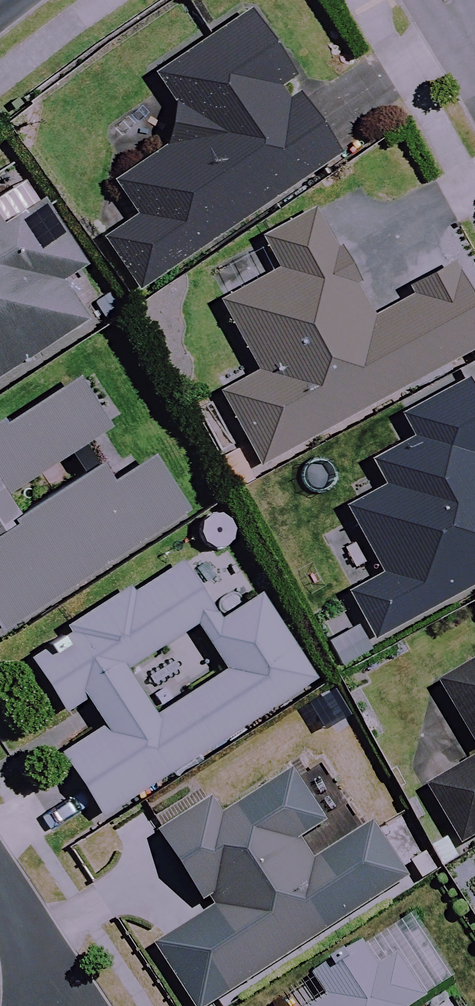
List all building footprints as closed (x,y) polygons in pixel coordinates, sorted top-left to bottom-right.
[(281,54),(252,11),(157,76),(183,113),(156,131),(167,147),(116,182),(138,214),(106,236),(142,288),(333,158),(285,87),(289,84),(272,60),(281,54)] [(42,203),(1,230),(0,229),(0,376),(85,322),(74,306),(97,291),(42,203)] [(364,287),(340,243),(333,247),(313,210),(263,237),(281,270),(223,303),(260,370),(220,392),(260,466),(474,348),(474,310),(450,265),(408,287),(414,297),(373,320),(357,291),(364,287)] [(97,467),(83,445),(104,431),(66,372),(0,415),(0,630),(180,514),(145,460),(108,484),(97,467)] [(464,383),(406,416),(419,440),(377,463),(390,486),(352,507),(388,572),(350,593),(376,640),(474,585),(474,403),(464,383)] [(215,618),(178,562),(27,659),(62,712),(85,696),(102,722),(52,755),(94,819),(312,679),(256,592),(215,618)] [(438,680),(474,743),(474,659),(438,680)] [(428,791),(460,845),(474,836),(474,764),(428,791)] [(287,776),(221,823),(208,805),(158,841),(210,913),(153,953),(190,1005),(227,1005),(402,882),(367,833),(315,870),(297,845),(323,827),(287,776)] [(421,1001),(388,949),(369,961),(363,951),(318,980),(330,997),(316,1005),(414,1005),(421,1001)]
